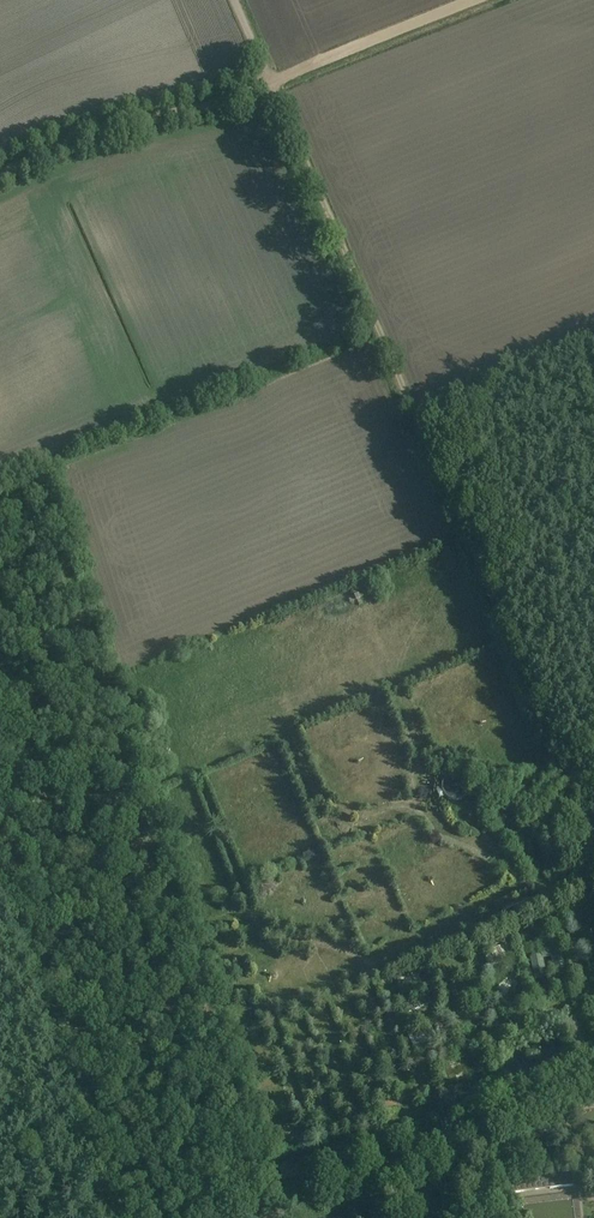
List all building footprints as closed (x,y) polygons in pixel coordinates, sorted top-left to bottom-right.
[(513,943),(486,953),(491,967),(506,962),(509,970),(522,966),(513,943)] [(537,978),(551,976),(548,955),(535,957),(537,978)] [(339,960),(331,961),(336,982),(344,980),(339,960)] [(440,978),(443,985),(455,980),(452,974),(440,978)] [(502,990),(509,998),(516,992),(515,990),(524,982),(519,975),(502,990)] [(466,997),(467,1004),(476,1001),(474,994),(466,997)] [(338,1001),(341,1014),(348,1012),(345,999),(338,1001)] [(427,1000),(408,1005),(410,1013),(429,1007),(427,1000)] [(455,1009),(463,1006),(461,1000),(452,1002),(455,1009)] [(317,1025),(323,1023),(319,1012),(313,1014),(317,1025)] [(482,1017),(468,1023),(471,1030),(485,1024),(482,1017)] [(425,1034),(411,1040),(417,1051),(430,1045),(425,1034)] [(579,1173),(508,1180),(509,1194),(581,1186),(579,1173)] [(380,1205),(372,1207),(375,1217),(384,1217),(380,1205)]
